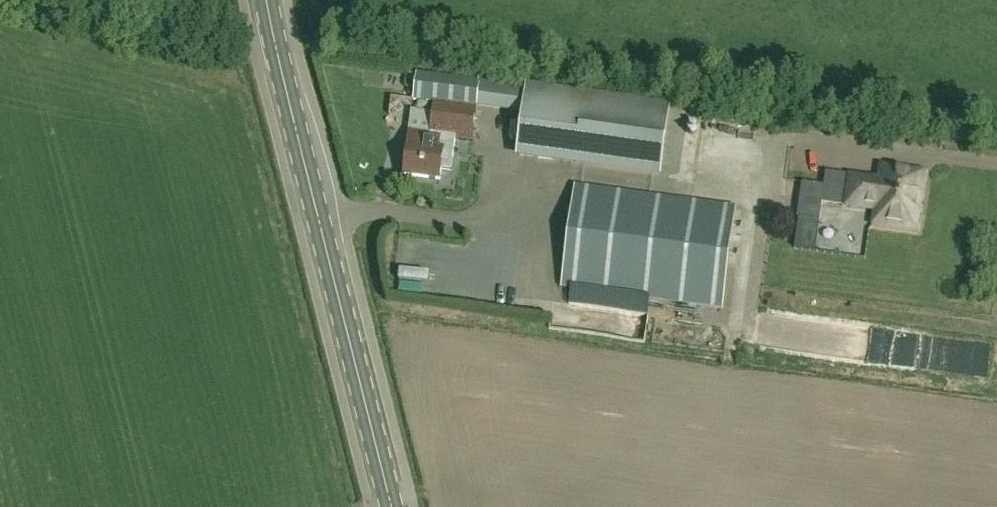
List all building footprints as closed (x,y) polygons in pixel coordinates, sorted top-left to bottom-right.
[(672,104),(554,89),(480,80),(479,83),(417,75),(414,101),(435,104),(431,135),(411,133),(408,152),(404,154),(403,161),(406,163),(405,176),(441,181),(442,170),(452,171),(456,140),(473,142),(478,100),(524,106),(517,159),(662,179),(672,104)] [(896,196),(919,200),(923,174),(882,169),(881,182),(852,178),(850,190),(884,195),(883,202),(895,204),(896,196)] [(721,308),(734,208),(577,188),(564,287),(721,308)] [(918,208),(919,200),(896,196),(895,204),(883,202),(884,195),(850,190),(848,205),(877,209),(875,224),(915,229),(916,227),(919,223),(921,220),(921,214),(920,211),(918,208)] [(866,341),(866,369),(929,370),(929,341),(866,341)]
